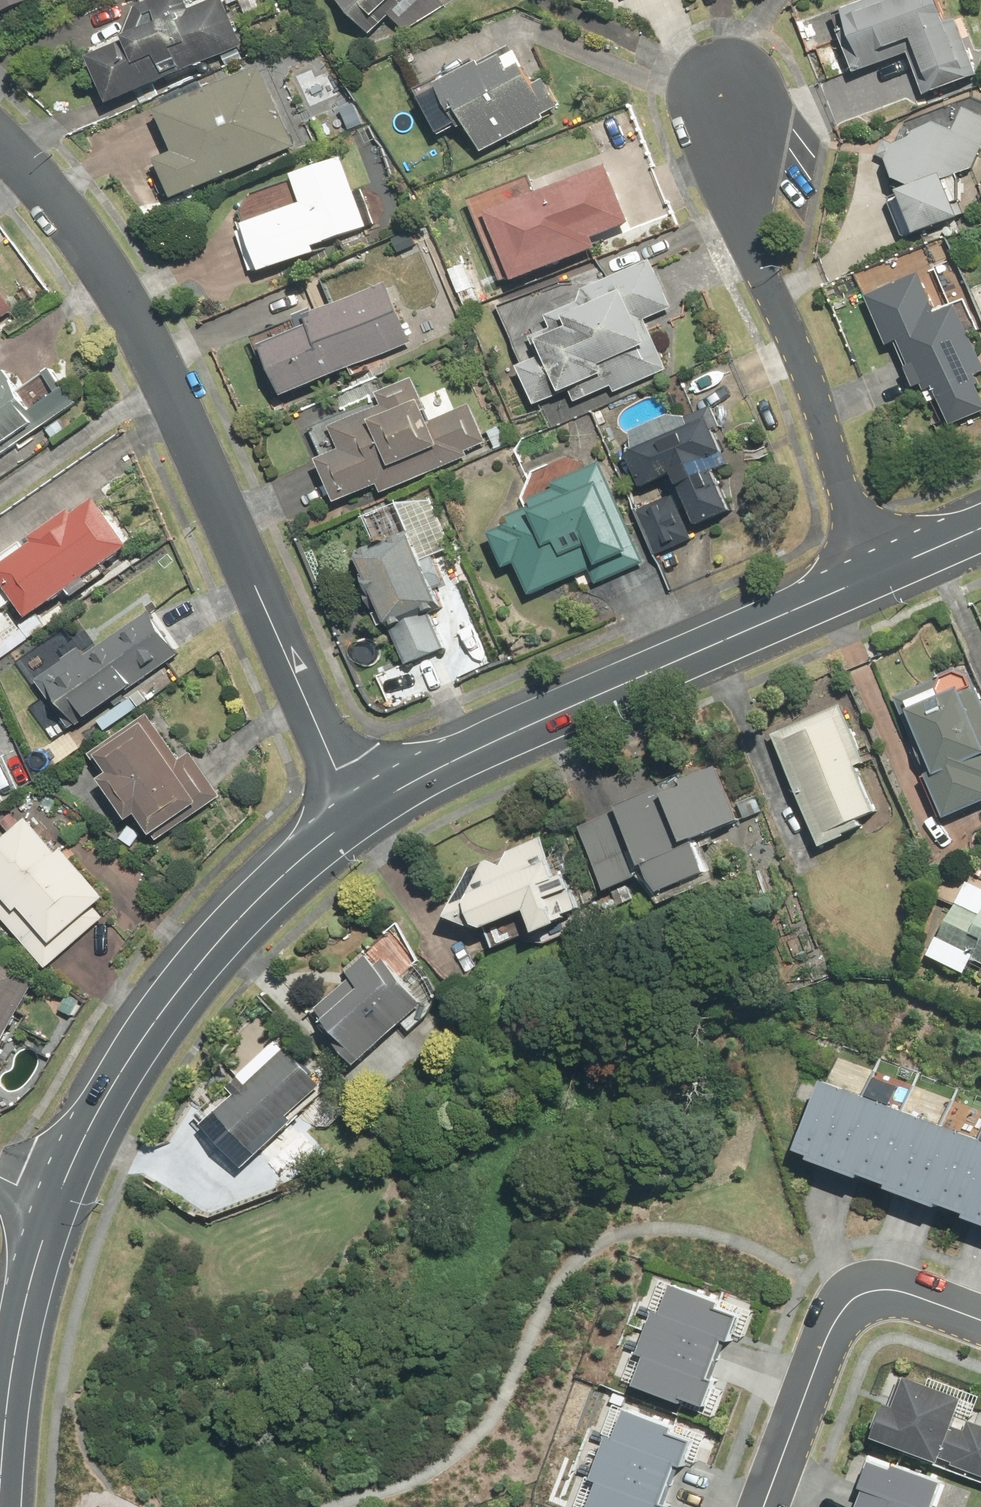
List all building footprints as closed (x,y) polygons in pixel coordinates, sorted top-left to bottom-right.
[(30,0),(0,0),(0,14),(30,0)] [(87,49),(108,102),(243,50),(224,0),(215,0),(187,11),(183,0),(155,0),(142,5),(131,32),(87,49)] [(371,33),(390,14),(410,35),(443,3),(440,0),(340,0),(371,33)] [(614,0),(585,0),(589,10),(614,0)] [(857,73),(909,54),(923,94),(978,75),(957,18),(947,21),(939,0),(845,0),(832,4),(857,73)] [(514,44),(437,84),(459,126),(466,123),(481,152),(551,115),(514,44)] [(261,67),(157,112),(174,151),(156,158),(174,198),(295,146),(261,67)] [(918,235),(961,217),(946,179),(975,167),(980,154),(980,115),(965,109),(956,130),(936,123),(881,145),(918,235)] [(245,223),(262,271),(370,234),(343,156),(293,174),(303,203),(245,223)] [(610,167),(486,213),(510,278),(596,247),(593,237),(630,223),(610,167)] [(521,366),(536,405),(570,391),(576,406),(666,370),(645,319),(673,308),(654,261),(583,290),(587,298),(545,315),(551,329),(531,337),(540,358),(521,366)] [(869,298),(913,399),(934,390),(950,427),(980,414),(980,392),(974,376),(980,372),(980,359),(956,302),(936,311),(920,276),(869,298)] [(15,308),(0,286),(0,318),(15,308)] [(389,286),(260,339),(283,396),(412,343),(389,286)] [(0,375),(0,455),(76,405),(53,371),(20,392),(6,371),(0,375)] [(318,459),(339,508),(490,446),(472,403),(430,421),(413,378),(377,393),(383,406),(331,427),(341,450),(318,459)] [(712,418),(627,452),(640,485),(674,471),(696,525),(732,511),(716,470),(731,464),(712,418)] [(517,564),(529,595),(590,571),(595,583),(644,564),(603,462),(527,492),(532,507),(509,516),(512,524),(490,532),(504,569),(517,564)] [(28,617),(128,545),(96,500),(0,569),(0,578),(28,617)] [(442,609),(409,534),(358,556),(408,669),(446,652),(430,614),(442,609)] [(39,679),(74,729),(179,657),(144,607),(39,679)] [(946,817),(980,802),(980,694),(975,680),(901,712),(946,817)] [(841,705),(771,735),(820,846),(880,820),(857,767),(866,763),(841,705)] [(147,715),(88,758),(150,843),(219,793),(190,754),(181,761),(147,715)] [(716,762),(616,806),(657,898),(708,876),(692,840),(741,819),(716,762)] [(48,967),(114,909),(61,850),(56,854),(26,819),(0,842),(0,853),(3,856),(0,858),(0,895),(2,898),(0,900),(0,913),(48,967)] [(582,914),(547,834),(452,875),(476,931),(527,910),(537,933),(582,914)] [(938,944),(980,963),(980,890),(966,883),(938,944)] [(307,1009),(356,1066),(426,1006),(377,949),(307,1009)] [(0,963),(0,1052),(35,979),(0,963)] [(216,1113),(257,1155),(323,1091),(275,1043),(228,1088),(234,1095),(216,1113)] [(793,1145),(832,1160),(862,1083),(823,1068),(793,1145)] [(832,1160),(871,1175),(901,1098),(862,1083),(832,1160)] [(871,1175),(911,1190),(940,1113),(901,1098),(871,1175)] [(911,1190),(950,1205),(979,1128),(940,1113),(911,1190)] [(980,1217),(980,1128),(979,1128),(950,1205),(980,1217)] [(670,1279),(650,1328),(720,1355),(739,1307),(670,1279)] [(650,1328),(631,1377),(701,1404),(720,1355),(650,1328)] [(960,1403),(896,1375),(866,1442),(930,1470),(937,1457),(956,1413),(960,1403)] [(624,1401),(603,1450),(668,1479),(690,1430),(624,1401)] [(980,1476),(980,1423),(956,1413),(937,1457),(980,1476)] [(581,1498),(602,1506),(656,1506),(668,1479),(603,1450),(581,1498)] [(854,1501),(871,1506),(930,1506),(939,1480),(871,1455),(854,1501)]
